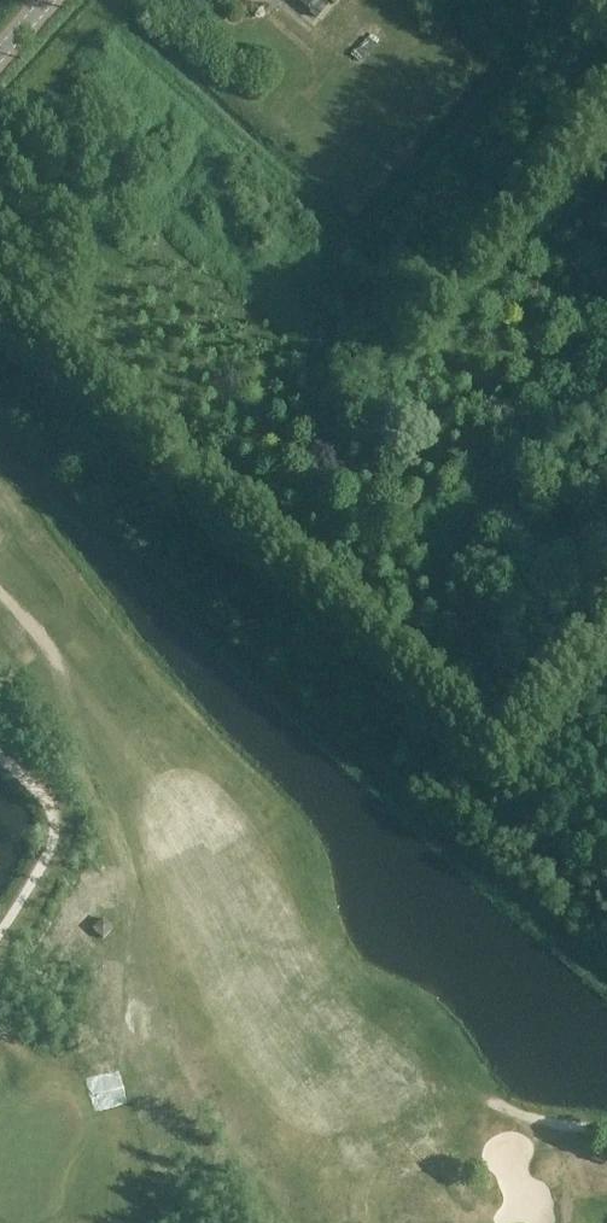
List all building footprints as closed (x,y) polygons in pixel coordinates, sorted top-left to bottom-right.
[(327,5),(321,0),(295,0),(316,18),(327,5)] [(274,111),(283,101),(278,96),(268,106),(274,111)]
